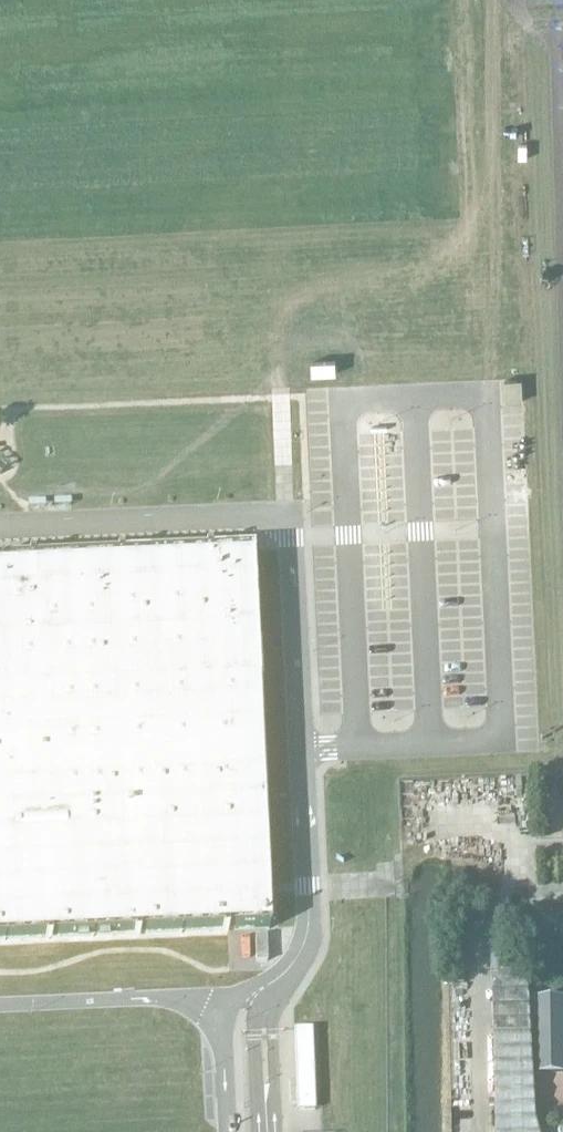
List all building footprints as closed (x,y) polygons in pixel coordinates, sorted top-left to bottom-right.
[(336,361),(311,361),(311,364),(312,375),(336,374),(336,361)] [(271,928),(254,549),(0,561),(0,941),(271,928)] [(513,757),(514,768),(535,767),(534,756),(513,757)] [(278,898),(278,913),(290,913),(290,897),(278,898)] [(254,957),(255,934),(240,934),(240,957),(254,957)] [(267,936),(255,937),(257,962),(268,962),(267,936)] [(536,1119),(528,977),(492,977),(496,1131),(540,1131),(536,1119)] [(551,1007),(551,998),(540,998),(540,1007),(551,1007)] [(551,998),(551,1007),(562,1007),(562,998),(551,998)] [(551,1007),(540,1007),(540,1016),(552,1017),(551,1007)] [(551,1007),(552,1017),(562,1016),(562,1007),(551,1007)] [(552,1017),(540,1016),(540,1026),(552,1026),(552,1017)] [(552,1017),(552,1026),(562,1026),(562,1016),(552,1017)] [(552,1035),(552,1026),(540,1026),(540,1035),(552,1035)] [(552,1035),(562,1035),(562,1026),(552,1026),(552,1035)] [(312,1029),(295,1029),(298,1110),(315,1109),(312,1029)] [(552,1035),(540,1035),(540,1044),(552,1044),(552,1035)] [(552,1035),(552,1044),(562,1044),(562,1035),(552,1035)] [(552,1054),(552,1044),(540,1044),(540,1054),(552,1054)] [(552,1044),(552,1054),(562,1054),(562,1044),(552,1044)] [(552,1054),(540,1054),(540,1063),(552,1063),(552,1054)] [(552,1054),(552,1063),(562,1063),(562,1054),(552,1054)] [(552,1063),(540,1063),(541,1073),(552,1073),(552,1063)] [(552,1073),(562,1072),(562,1063),(552,1063),(552,1073)]
